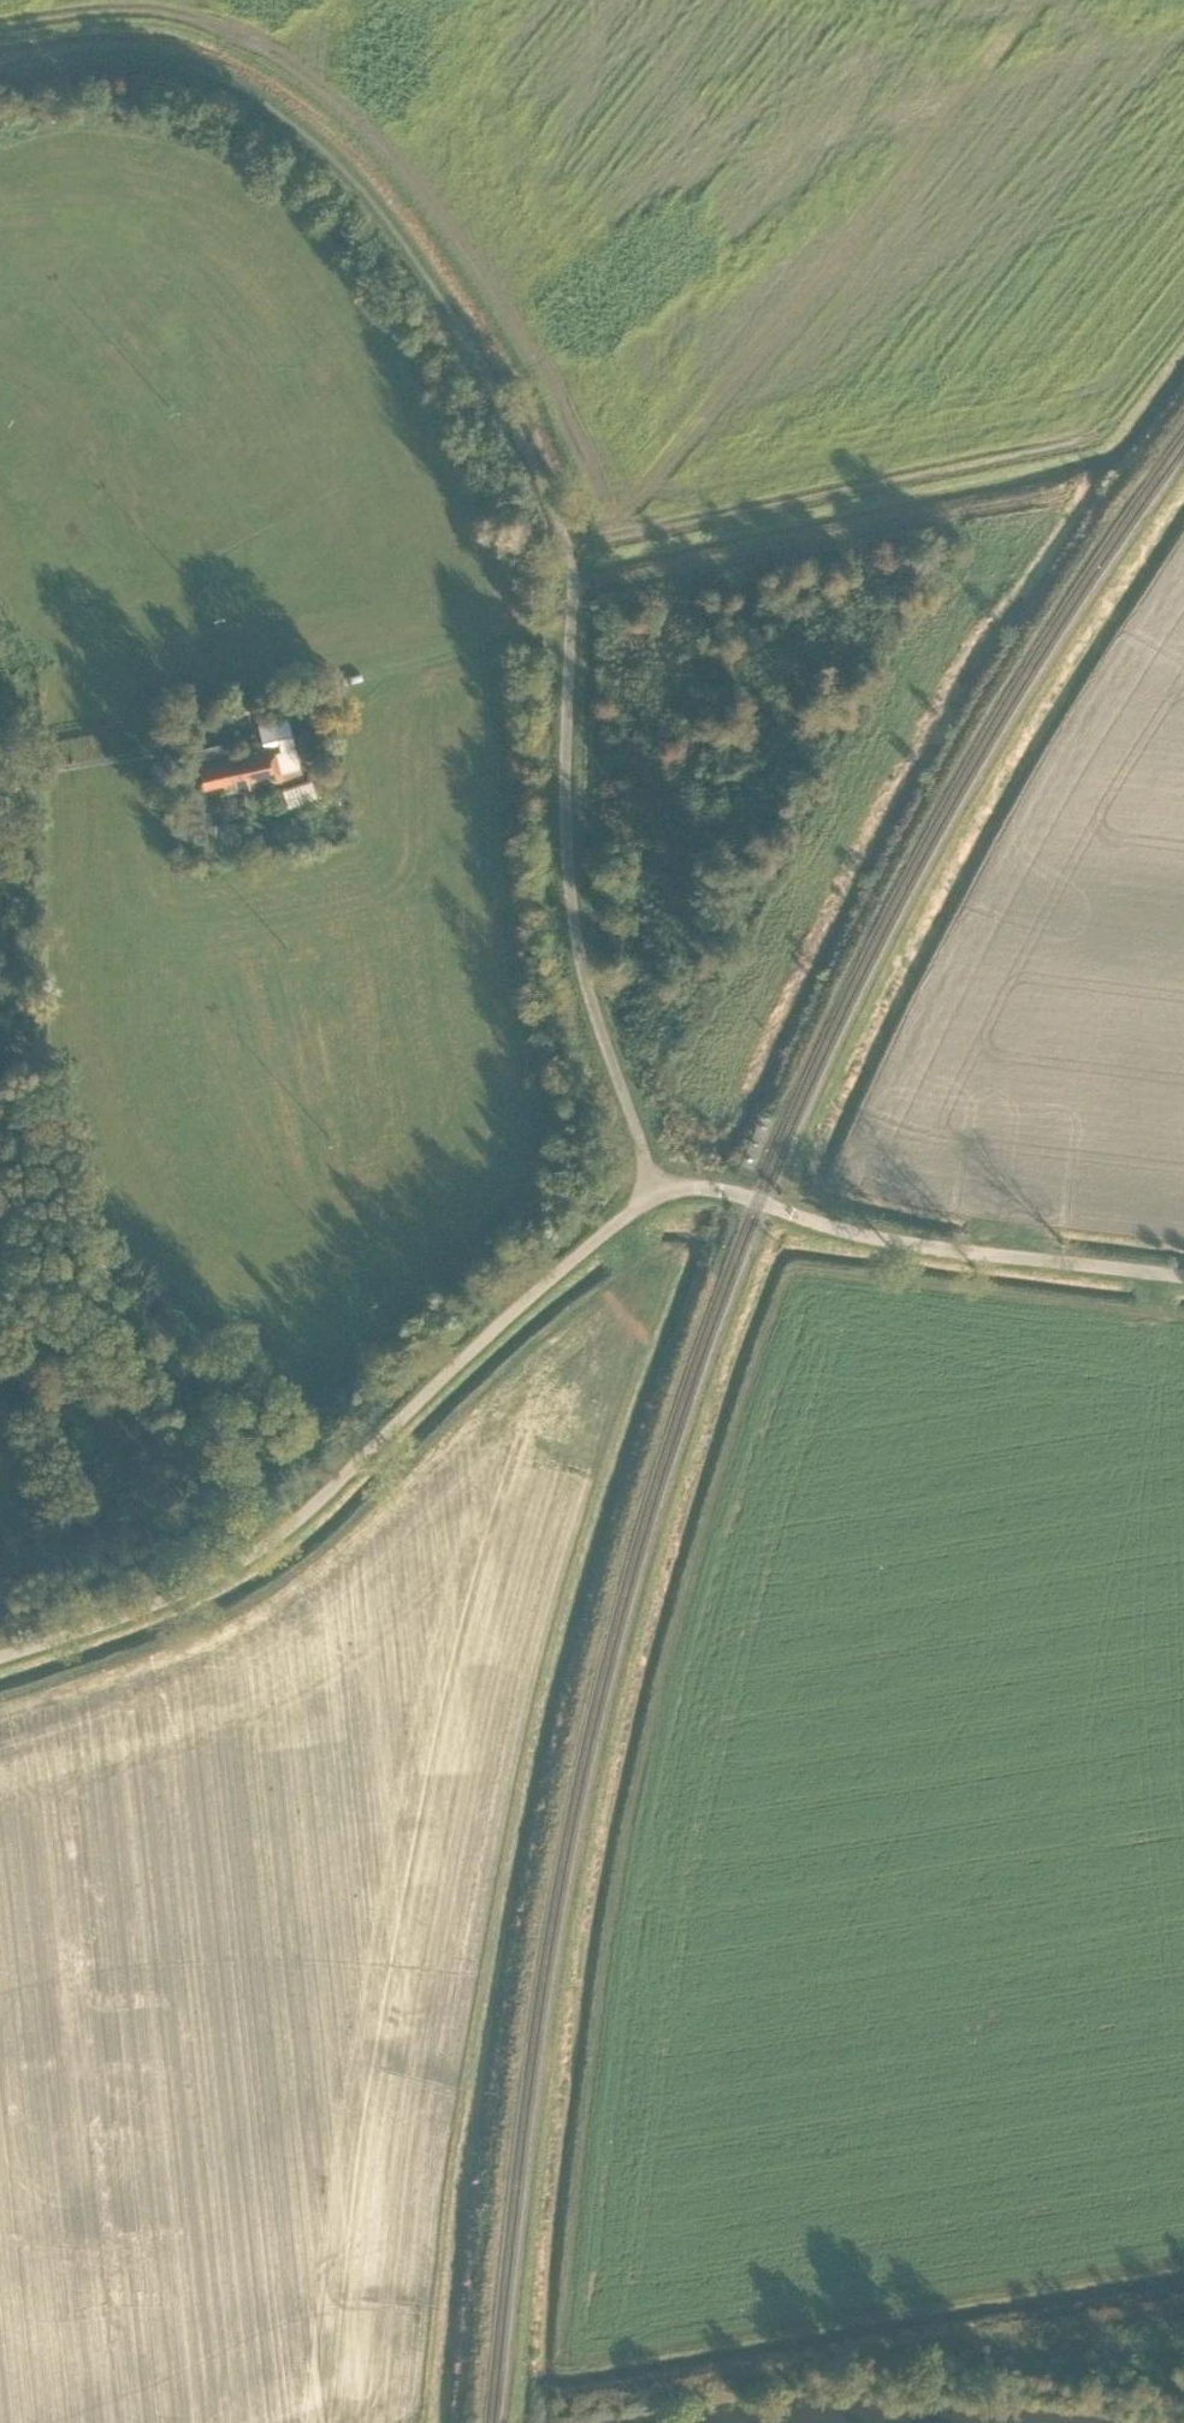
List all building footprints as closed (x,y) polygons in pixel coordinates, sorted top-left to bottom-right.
[(289,733),(285,717),(257,725),(261,741),(262,745),(239,751),(239,750),(230,752),(227,741),(191,751),(196,769),(201,789),(223,783),(226,795),(237,792),(279,780),(280,783),(303,777),(300,767),(299,767),(297,761),(289,733)] [(293,803),(321,796),(317,779),(288,786),(293,803)]
